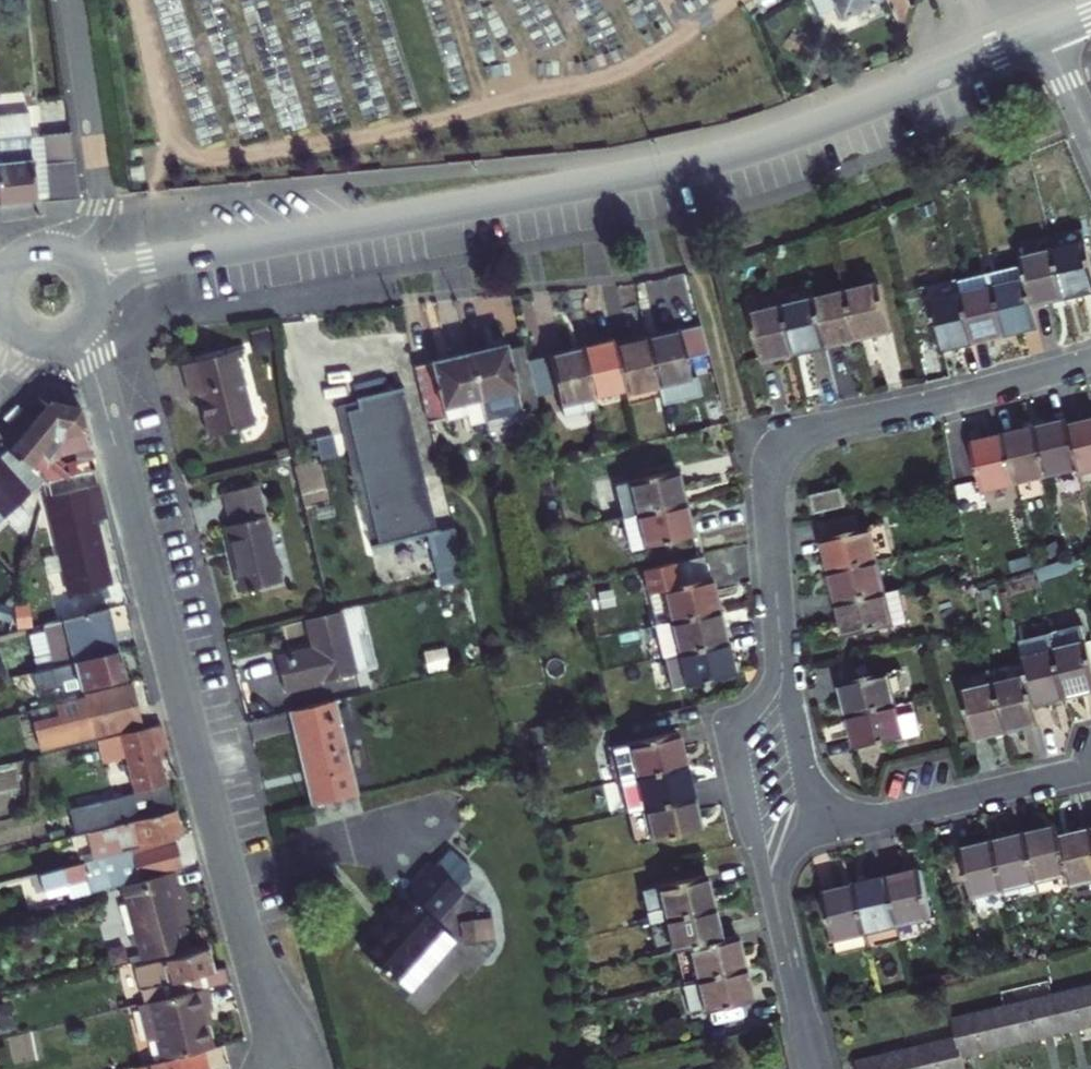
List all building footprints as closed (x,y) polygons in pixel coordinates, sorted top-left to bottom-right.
[(817,11),(833,3),(839,17),(875,0),(812,0),(817,11)] [(908,0),(886,0),(906,39),(905,30),(907,20),(910,14),(912,8),(908,0)] [(823,24),(839,17),(833,3),(817,11),(823,24)] [(37,203),(30,138),(28,114),(0,117),(0,206),(37,203)] [(41,137),(30,138),(37,203),(47,202),(44,165),(41,137)] [(73,162),(44,165),(47,202),(78,199),(73,162)] [(1081,226),(1051,234),(1054,250),(1085,243),(1081,226)] [(1054,250),(1064,297),(1090,291),(1090,268),(1085,243),(1054,250)] [(1022,262),(1032,305),(1064,297),(1054,250),(1021,257),(1022,262)] [(1037,327),(1032,305),(1022,262),(991,270),(1005,334),(1037,327)] [(1005,334),(991,270),(959,277),(962,292),(974,342),(1005,334)] [(962,292),(959,277),(922,286),(925,300),(931,299),(962,292)] [(781,291),(785,306),(817,299),(813,283),(781,291)] [(849,291),(860,340),(893,333),(881,284),(849,291)] [(849,291),(817,299),(828,348),(860,340),(849,291)] [(962,292),(931,299),(942,349),(974,342),(962,292)] [(785,306),(796,355),(828,348),(817,299),(785,306)] [(764,363),(796,355),(785,306),(752,314),(764,363)] [(684,329),(650,337),(661,386),(663,397),(665,404),(706,394),(702,375),(696,376),(691,358),(713,353),(705,324),(684,329)] [(650,337),(619,344),(628,386),(630,393),(661,386),(650,337)] [(586,346),(596,393),(628,386),(619,344),(618,339),(586,346)] [(561,388),(563,401),(596,393),(586,346),(553,354),(529,359),(535,385),(537,394),(561,388)] [(472,356),(483,402),(521,393),(519,389),(535,385),(529,359),(526,347),(510,350),(509,347),(472,356)] [(236,350),(184,363),(191,395),(199,393),(209,435),(254,424),(236,350)] [(421,375),(429,414),(483,402),(472,356),(435,363),(437,371),(421,375)] [(630,393),(632,404),(663,397),(661,386),(630,393)] [(349,403),(383,544),(434,534),(441,532),(440,529),(438,529),(407,398),(410,397),(407,388),(360,399),(361,402),(349,403)] [(596,393),(563,401),(566,413),(599,404),(596,393)] [(39,413),(9,450),(30,467),(42,453),(47,457),(61,441),(62,433),(84,428),(79,408),(48,401),(39,413)] [(383,544),(349,403),(341,406),(374,546),(383,544)] [(1036,429),(1048,477),(1080,469),(1070,427),(1068,421),(1036,429)] [(1070,427),(1080,469),(1081,475),(1090,472),(1090,422),(1070,427)] [(62,433),(61,441),(71,441),(87,438),(84,428),(62,433)] [(1036,429),(1005,436),(1016,484),(1048,477),(1036,429)] [(1016,484),(1005,436),(973,443),(984,492),(1016,484)] [(87,438),(71,441),(79,473),(94,469),(87,438)] [(46,481),(43,478),(30,467),(9,450),(0,458),(0,523),(46,481)] [(607,525),(627,520),(689,507),(681,473),(622,486),(620,477),(597,482),(607,525)] [(46,497),(69,594),(110,584),(95,520),(105,517),(98,484),(46,497)] [(255,485),(221,493),(229,525),(224,527),(240,590),(279,580),(255,485)] [(812,494),(815,512),(846,506),(843,488),(812,494)] [(689,507),(627,520),(633,550),(696,536),(689,507)] [(464,562),(456,529),(441,532),(434,534),(441,568),(464,562)] [(828,574),(876,563),(868,531),(821,541),(828,574)] [(835,606),(883,595),(876,563),(828,574),(835,606)] [(657,629),(671,626),(719,615),(711,581),(679,589),(674,568),(645,574),(657,629)] [(883,595),(835,606),(842,637),(903,623),(896,592),(883,595)] [(43,624),(53,666),(118,649),(106,607),(43,624)] [(348,675),(333,613),(330,614),(301,620),(308,649),(270,658),(278,691),(348,675)] [(719,615),(671,626),(679,658),(726,647),(719,615)] [(1024,648),(1028,663),(1060,655),(1056,640),(1024,648)] [(726,647),(679,658),(665,660),(673,693),(734,679),(726,647)] [(1060,655),(1072,703),(1090,698),(1090,648),(1060,655)] [(124,675),(118,649),(53,666),(21,674),(25,688),(45,684),(78,675),(80,686),(124,675)] [(1029,669),(1032,682),(1039,711),(1072,703),(1060,655),(1028,663),(1029,669)] [(996,677),(999,689),(1032,682),(1029,669),(996,677)] [(850,718),(911,704),(904,672),(843,686),(850,718)] [(65,691),(80,686),(78,675),(45,684),(46,689),(63,685),(65,691)] [(963,685),(966,697),(999,689),(996,677),(963,685)] [(999,689),(1010,738),(1044,729),(1039,711),(1032,682),(999,689)] [(34,728),(39,747),(139,721),(131,685),(59,703),(63,720),(34,728)] [(977,746),(1010,738),(999,689),(966,697),(977,746)] [(351,795),(328,700),(283,711),(305,806),(351,795)] [(911,704),(850,718),(858,749),(921,734),(914,703),(911,704)] [(85,832),(106,827),(105,824),(171,807),(165,785),(156,748),(165,746),(160,723),(118,734),(131,787),(133,793),(78,807),(85,832)] [(618,787),(634,782),(682,772),(675,741),(610,757),(618,787)] [(642,815),(690,803),(682,772),(634,782),(642,815)] [(626,818),(642,815),(634,782),(618,787),(626,818)] [(642,815),(650,847),(698,835),(690,803),(642,815)] [(107,827),(114,852),(183,834),(176,809),(107,827)] [(642,815),(626,818),(634,851),(650,847),(642,815)] [(1059,826),(1028,833),(1039,882),(1071,875),(1062,836),(1059,826)] [(1062,836),(1071,875),(1073,885),(1090,881),(1090,830),(1062,836)] [(1039,882),(1028,833),(995,841),(1007,889),(1039,882)] [(1007,889),(995,841),(963,849),(978,912),(1011,905),(1007,889)] [(102,885),(180,865),(175,843),(96,864),(95,859),(38,874),(43,890),(99,875),(102,885)] [(418,871),(404,886),(394,898),(399,901),(353,953),(387,985),(433,934),(426,927),(452,896),(421,867),(418,871)] [(920,870),(888,878),(900,926),(903,939),(935,932),(932,918),(920,870)] [(120,884),(140,959),(186,947),(177,910),(182,909),(172,871),(120,884)] [(1042,897),(1074,890),(1073,885),(1071,875),(1039,882),(1042,897)] [(900,926),(888,878),(857,885),(868,933),(871,946),(903,939),(900,926)] [(668,921),(715,910),(708,879),(660,890),(663,902),(648,905),(653,925),(668,921)] [(1090,886),(1090,881),(1073,885),(1074,890),(1090,886)] [(1039,882),(1007,889),(1011,905),(1042,897),(1039,882)] [(868,933),(857,885),(825,892),(836,940),(868,933)] [(663,902),(660,890),(645,894),(648,905),(663,902)] [(675,952),(696,947),(723,941),(715,910),(668,921),(675,952)] [(675,952),(668,921),(653,925),(660,956),(675,952)] [(839,953),(871,946),(868,933),(836,940),(839,953)] [(433,934),(387,985),(403,999),(449,948),(433,934)] [(704,979),(751,968),(743,936),(723,941),(696,947),(704,979)] [(143,1002),(203,987),(229,979),(225,964),(212,968),(206,947),(132,967),(143,1002)] [(758,1000),(751,968),(704,979),(711,1011),(758,1000)] [(700,1013),(711,1011),(704,979),(693,982),(700,1013)] [(208,1007),(203,987),(143,1002),(140,1003),(150,1039),(158,1038),(163,1060),(198,1050),(211,1047),(200,1009),(208,1007)] [(962,1057),(971,1055),(978,1053),(1011,1045),(1044,1037),(1051,1036),(1062,1033),(1070,1031),(1077,1029),(1090,1026),(1090,987),(1053,996),(1003,1008),(954,1021),(958,1039),(907,1051),(855,1064),(857,1068),(965,1068),(962,1057)] [(198,1050),(163,1060),(134,1067),(135,1068),(203,1068),(198,1050)]
